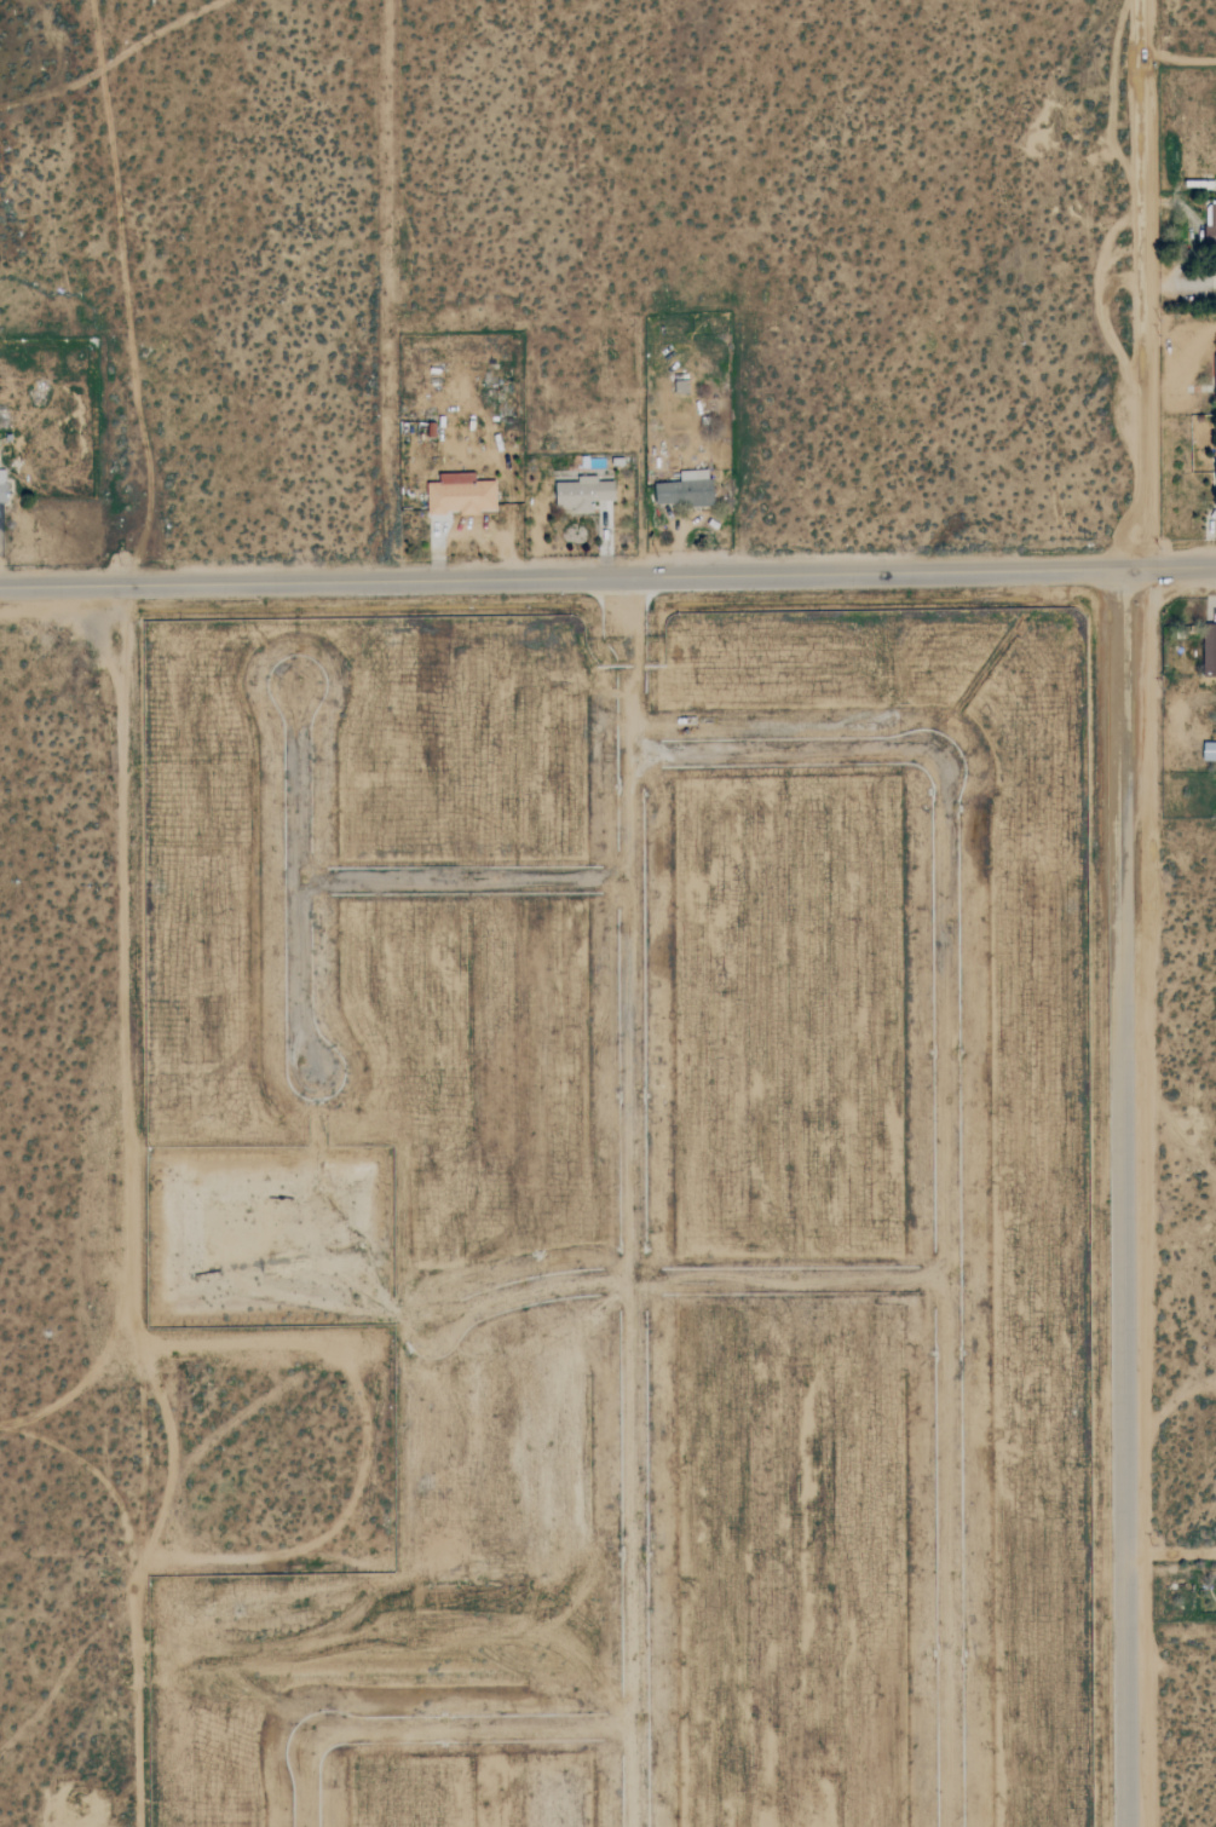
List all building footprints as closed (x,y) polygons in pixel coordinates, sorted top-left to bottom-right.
[(1206,200),(1208,244),(1215,244),(1215,266),(1215,200),(1206,200)] [(655,482),(655,505),(711,505),(710,468),(679,469),(679,482),(655,482)] [(474,472),(437,472),(437,482),(426,482),(426,513),(495,513),(495,480),(474,480),(474,472)] [(554,477),(554,511),(592,511),(592,500),(612,498),(612,476),(554,477)] [(1215,675),(1215,622),(1200,622),(1200,675),(1215,675)] [(1204,743),(1203,761),(1215,761),(1215,744),(1204,743)]
